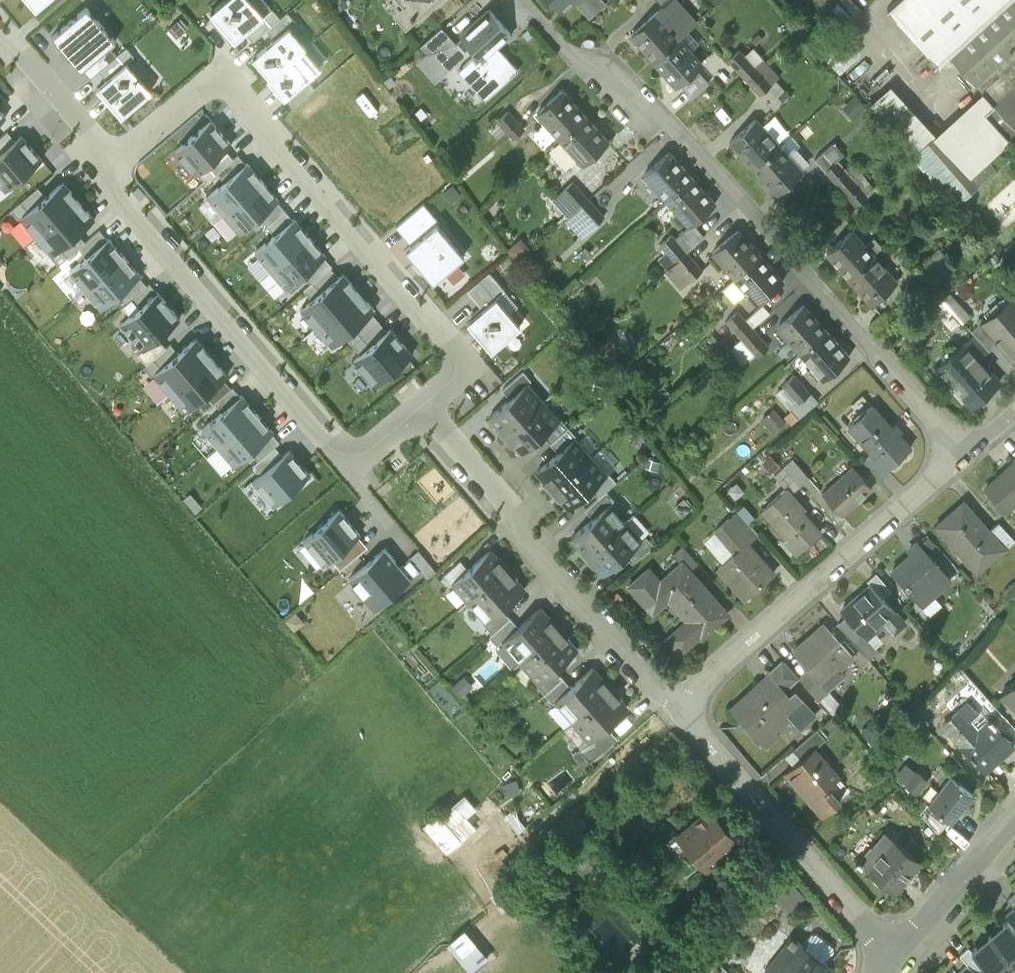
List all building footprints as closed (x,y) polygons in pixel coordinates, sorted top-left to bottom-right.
[(36,10),(48,0),(28,0),(36,10)] [(210,13),(235,41),(245,33),(263,17),(249,0),(225,0),(210,13)] [(416,18),(436,0),(400,0),(416,18)] [(559,8),(569,0),(552,0),(559,8)] [(589,18),(606,3),(603,0),(572,0),(589,18)] [(630,34),(653,59),(678,37),(694,23),(674,0),(668,0),(663,5),(630,34)] [(889,7),(939,63),(949,54),(976,83),(1014,48),(1014,0),(896,0),(889,7)] [(87,6),(52,35),(81,69),(82,69),(109,46),(116,40),(87,6)] [(273,9),(263,17),(245,33),(253,42),(267,30),(281,18),(273,9)] [(510,33),(490,11),(462,36),(482,59),(477,64),(473,59),(460,70),(485,98),(518,69),(497,45),(510,33)] [(274,39),(289,27),(295,21),(288,12),(281,18),(267,30),(274,39)] [(306,47),(289,27),(274,39),(253,58),(270,78),(304,50),(306,47)] [(442,27),(421,46),(436,63),(456,45),(442,30),(443,29),(442,27)] [(861,53),(841,32),(819,53),(840,74),(861,53)] [(739,49),(726,35),(711,49),(724,64),(727,61),(729,59),(739,49)] [(678,37),(653,59),(676,85),(701,63),(678,37)] [(749,41),(739,49),(755,66),(764,58),(749,41)] [(456,45),(444,56),(452,64),(465,53),(457,44),(456,45)] [(82,69),(90,78),(99,70),(117,55),(109,46),(82,69)] [(99,70),(107,80),(126,63),(134,56),(126,47),(117,55),(99,70)] [(739,49),(729,59),(745,76),(755,66),(739,49)] [(321,69),(304,50),(270,78),(268,79),(285,99),(286,98),(308,80),(321,69)] [(107,80),(97,88),(122,116),(150,92),(126,63),(107,80)] [(755,66),(745,76),(761,93),(771,83),(755,66)] [(308,80),(286,98),(294,107),(315,89),(308,80)] [(761,93),(758,95),(772,110),(788,95),(775,80),(771,83),(761,93)] [(910,152),(933,132),(887,81),(864,101),(910,152)] [(984,113),(1006,137),(1014,129),(1014,85),(984,113)] [(584,116),(561,90),(537,112),(560,138),(584,116)] [(854,95),(840,107),(852,121),(866,108),(854,95)] [(524,128),(508,111),(498,120),(514,137),(524,128)] [(607,141),(584,116),(560,138),(583,163),(607,141)] [(779,144),(757,119),(732,142),(754,166),(779,144)] [(211,120),(175,151),(195,175),(198,173),(226,150),(232,144),(211,120)] [(16,140),(7,131),(0,137),(0,154),(16,140)] [(967,170),(933,132),(910,152),(956,204),(994,170),(982,156),(967,170)] [(6,190),(42,159),(22,135),(16,140),(0,154),(0,183),(6,190)] [(834,142),(816,158),(842,188),(853,178),(837,161),(845,154),(834,142)] [(779,144),(754,166),(777,192),(802,169),(779,144)] [(226,150),(198,173),(206,182),(217,173),(234,159),(226,150)] [(671,152),(646,174),(668,199),(693,177),(671,152)] [(246,164),(238,155),(234,159),(217,173),(225,182),(246,164)] [(223,215),(263,181),(248,163),(246,164),(225,182),(208,196),(223,215)] [(1004,168),(998,172),(1003,179),(1009,174),(1004,168)] [(693,177),(668,199),(692,225),(717,202),(693,177)] [(853,178),(842,188),(857,205),(868,195),(853,178)] [(79,200),(63,181),(46,196),(21,217),(37,236),(79,200)] [(279,200),(263,181),(223,215),(239,234),(259,217),(277,201),(279,200)] [(589,199),(575,182),(557,198),(572,214),(589,199)] [(19,219),(21,217),(46,196),(38,187),(11,210),(19,219)] [(572,214),(567,219),(584,237),(606,217),(589,199),(572,214)] [(95,218),(79,200),(37,236),(52,254),(78,233),(95,218)] [(285,211),(277,201),(259,217),(267,226),(285,211)] [(397,226),(412,244),(437,225),(440,222),(424,203),(397,226)] [(293,220),(285,211),(267,226),(275,235),(293,220)] [(997,241),(1005,249),(1014,241),(1014,213),(1001,224),(1007,232),(997,241)] [(271,270),(310,237),(295,219),(293,220),(275,235),(255,252),(271,270)] [(464,256),(437,225),(412,244),(404,250),(432,283),(464,256)] [(697,227),(679,243),(687,252),(705,236),(697,227)] [(108,239),(100,230),(85,242),(78,248),(86,257),(108,239)] [(738,230),(713,252),(736,277),(761,255),(738,230)] [(875,256),(852,230),(827,253),(850,278),(875,256)] [(78,233),(52,254),(50,256),(58,265),(78,248),(85,242),(78,233)] [(679,243),(671,235),(661,244),(677,262),(687,252),(679,243)] [(326,255),(310,237),(271,270),(287,289),(303,275),(325,257),(326,255)] [(85,290),(125,256),(109,238),(108,239),(86,257),(69,271),(85,290)] [(703,270),(687,252),(677,262),(693,279),(703,270)] [(761,255),(736,277),(759,303),(784,281),(761,255)] [(141,275),(125,256),(85,290),(101,308),(118,294),(139,276),(141,275)] [(875,256),(850,278),(872,303),(898,281),(875,256)] [(332,266),(325,257),(303,275),(311,284),(331,267),(332,266)] [(940,279),(925,261),(914,270),(930,288),(940,279)] [(693,279),(677,262),(668,270),(684,287),(693,279)] [(312,299),(339,276),(331,267),(311,284),(303,290),(312,299)] [(505,290),(489,271),(468,289),(484,308),(495,298),(505,290)] [(316,327),(359,291),(344,272),(339,276),(312,299),(301,308),(316,327)] [(118,294),(126,304),(147,286),(139,276),(118,294)] [(126,304),(123,307),(130,315),(158,292),(150,283),(147,286),(126,304)] [(372,312),(375,309),(359,291),(316,327),(332,346),(344,335),(372,312)] [(180,318),(158,292),(130,315),(121,323),(144,350),(158,337),(180,318)] [(948,304),(940,295),(926,310),(934,320),(939,316),(953,332),(964,322),(948,304)] [(981,324),(998,343),(999,344),(1007,337),(1014,346),(1014,299),(1012,296),(981,324)] [(484,308),(467,322),(491,351),(520,326),(495,298),(484,308)] [(955,298),(948,304),(964,322),(971,315),(955,298)] [(745,320),(738,312),(728,321),(743,338),(753,329),(752,328),(769,313),(762,305),(745,320)] [(804,305),(779,328),(802,353),(826,331),(804,305)] [(352,345),(380,321),(372,312),(344,335),(352,345)] [(360,354),(387,330),(380,321),(352,345),(360,354)] [(998,343),(981,324),(972,331),(975,334),(989,351),(998,343)] [(390,328),(387,330),(360,354),(354,359),(376,385),(412,354),(390,328)] [(770,347),(753,329),(743,338),(759,356),(770,347)] [(849,356),(826,331),(802,353),(824,378),(849,356)] [(989,351),(975,334),(965,343),(979,360),(989,351)] [(740,336),(728,347),(744,364),(756,353),(740,336)] [(144,350),(138,354),(147,365),(166,348),(158,337),(144,350)] [(170,392),(212,356),(196,338),(178,353),(154,374),(170,392)] [(979,360),(965,343),(935,369),(949,385),(957,378),(978,402),(1000,383),(979,360)] [(147,365),(144,367),(151,376),(154,374),(178,353),(171,344),(166,348),(147,365)] [(228,375),(212,356),(170,392),(185,411),(196,402),(223,379),(228,375)] [(523,371),(502,389),(510,398),(526,384),(531,379),(523,371)] [(810,394),(795,376),(785,385),(800,402),(810,394)] [(214,402),(231,388),(223,379),(196,402),(204,411),(214,402)] [(510,398),(490,416),(506,434),(542,402),(526,384),(510,398)] [(231,388),(214,402),(222,412),(240,396),(233,387),(231,388)] [(812,393),(800,404),(792,411),(800,420),(820,402),(812,393)] [(242,394),(240,396),(222,412),(202,428),(218,447),(258,413),(242,394)] [(542,402),(506,434),(522,452),(543,434),(559,420),(542,402)] [(899,435),(874,406),(850,427),(874,454),(887,469),(911,448),(900,435),(899,435)] [(776,409),(762,420),(774,434),(787,423),(776,409)] [(274,431),(258,413),(218,447),(234,465),(251,451),(272,433),(274,431)] [(559,420),(543,434),(551,443),(569,427),(561,418),(559,420)] [(631,423),(624,430),(632,438),(639,432),(631,423)] [(569,427),(551,443),(559,452),(574,438),(577,436),(569,427)] [(251,451),(259,460),(275,446),(280,442),(272,433),(251,451)] [(559,452),(537,471),(553,489),(590,457),(574,438),(559,452)] [(283,455),(275,446),(259,460),(254,464),(262,473),(283,455)] [(283,455),(262,473),(253,481),(274,505),(310,474),(289,450),(283,455)] [(887,469),(874,454),(864,462),(880,481),(890,473),(887,469)] [(638,455),(634,460),(638,464),(643,460),(638,455)] [(590,457),(553,489),(569,507),(606,475),(590,457)] [(662,462),(648,459),(646,468),(659,471),(662,462)] [(810,479),(794,461),(785,468),(801,486),(810,479)] [(987,491),(1002,508),(1014,496),(1014,465),(987,491)] [(801,486),(785,468),(776,476),(786,489),(791,494),(801,486)] [(854,469),(840,481),(845,487),(829,501),(842,515),(872,489),(854,469)] [(606,475),(591,488),(599,497),(617,482),(609,473),(606,475)] [(791,494),(786,489),(764,509),(789,537),(786,539),(799,554),(821,533),(797,505),(799,504),(791,494)] [(599,497),(585,509),(593,518),(609,505),(614,500),(606,491),(599,497)] [(998,541),(963,500),(937,523),(973,563),(998,541)] [(593,518),(572,537),(588,555),(625,523),(609,505),(593,518)] [(360,533),(340,509),(303,540),(324,564),(331,558),(358,535),(360,533)] [(625,523),(588,555),(604,573),(625,555),(641,541),(625,523)] [(990,531),(1007,549),(1014,542),(998,524),(990,531)] [(358,535),(331,558),(340,569),(367,546),(358,535)] [(641,541),(625,555),(633,563),(654,545),(646,536),(641,541)] [(758,555),(746,542),(719,566),(731,579),(733,578),(749,595),(774,573),(764,562),(763,563),(757,556),(758,555)] [(921,544),(910,553),(913,556),(895,572),(920,602),(928,595),(930,599),(952,580),(921,544)] [(699,564),(683,545),(673,554),(681,564),(682,563),(690,572),(699,564)] [(374,609),(411,578),(411,577),(420,570),(410,558),(401,566),(385,547),(349,577),(352,581),(351,582),(374,609)] [(437,570),(418,549),(409,557),(410,558),(420,570),(428,579),(437,570)] [(468,568),(453,582),(469,600),(506,568),(490,550),(468,568)] [(461,559),(442,575),(450,584),(453,582),(468,568),(461,559)] [(690,572),(682,563),(681,564),(655,586),(643,573),(629,585),(653,611),(669,598),(688,619),(668,637),(681,651),(701,633),(703,636),(727,614),(690,572)] [(506,568),(469,600),(487,621),(503,608),(524,589),(506,568)] [(867,577),(871,582),(873,585),(884,597),(893,589),(876,569),(867,577)] [(873,585),(844,610),(849,616),(867,637),(868,636),(875,631),(877,633),(887,625),(896,634),(907,624),(884,597),(873,585)] [(518,626),(503,639),(521,660),(558,628),(540,607),(518,626)] [(487,621),(485,624),(492,633),(511,617),(503,608),(487,621)] [(867,637),(849,616),(840,624),(872,661),(882,652),(868,636),(867,637)] [(492,633),(489,635),(497,644),(503,639),(518,626),(511,617),(492,633)] [(853,657),(826,626),(795,652),(812,671),(823,684),(838,670),(835,667),(849,655),(852,658),(853,657)] [(558,628),(521,660),(540,681),(555,668),(577,649),(558,628)] [(786,661),(761,683),(762,685),(775,699),(780,694),(800,676),(786,661)] [(540,681),(537,684),(545,693),(563,677),(555,668),(540,681)] [(571,686),(556,700),(574,721),(611,689),(593,668),(571,686)] [(823,684),(812,671),(802,679),(820,700),(845,678),(838,670),(823,684)] [(474,685),(465,675),(454,685),(462,695),(474,685)] [(563,677),(545,693),(553,702),(556,700),(571,686),(563,677)] [(780,694),(775,699),(762,685),(734,710),(762,742),(791,716),(802,729),(818,715),(797,691),(786,701),(780,694)] [(611,689),(574,721),(589,739),(590,739),(606,725),(627,707),(611,689)] [(997,726),(992,721),(979,732),(970,723),(978,716),(968,705),(944,727),(963,747),(962,748),(986,774),(999,762),(995,758),(1011,744),(996,727),(997,726)] [(942,721),(931,710),(920,720),(931,732),(942,721)] [(872,722),(860,732),(872,746),(884,736),(872,722)] [(606,725),(590,739),(589,739),(579,748),(590,761),(617,737),(606,725)] [(817,732),(800,746),(807,755),(814,748),(824,740),(817,732)] [(807,755),(785,774),(797,787),(800,785),(813,800),(810,802),(824,818),(842,802),(829,788),(836,782),(835,782),(840,778),(814,748),(807,755)] [(905,784),(914,774),(906,767),(897,777),(905,784)] [(930,783),(918,774),(913,781),(908,787),(920,796),(930,783)] [(952,779),(931,805),(952,822),(973,795),(952,779)] [(437,816),(421,828),(443,858),(475,834),(467,823),(476,816),(464,799),(438,818),(437,816)] [(952,822),(931,805),(923,816),(942,837),(953,823),(952,822)] [(710,809),(678,836),(675,833),(666,841),(677,855),(681,851),(691,863),(697,858),(706,869),(738,841),(710,809)] [(920,862),(886,835),(873,851),(872,850),(863,861),(859,858),(856,862),(861,866),(862,865),(895,892),(920,862)] [(1014,910),(1005,918),(1008,921),(1014,929),(1014,911),(1014,910)] [(1008,921),(990,936),(1014,966),(1014,929),(1008,921)] [(465,929),(448,944),(470,970),(487,956),(465,929)] [(790,936),(786,941),(789,943),(777,958),(786,965),(780,972),(828,972),(831,969),(790,936)] [(990,936),(971,952),(987,970),(990,972),(1014,972),(1014,966),(990,936)] [(969,949),(960,957),(968,966),(974,972),(984,972),(987,970),(971,952),(969,949)]
